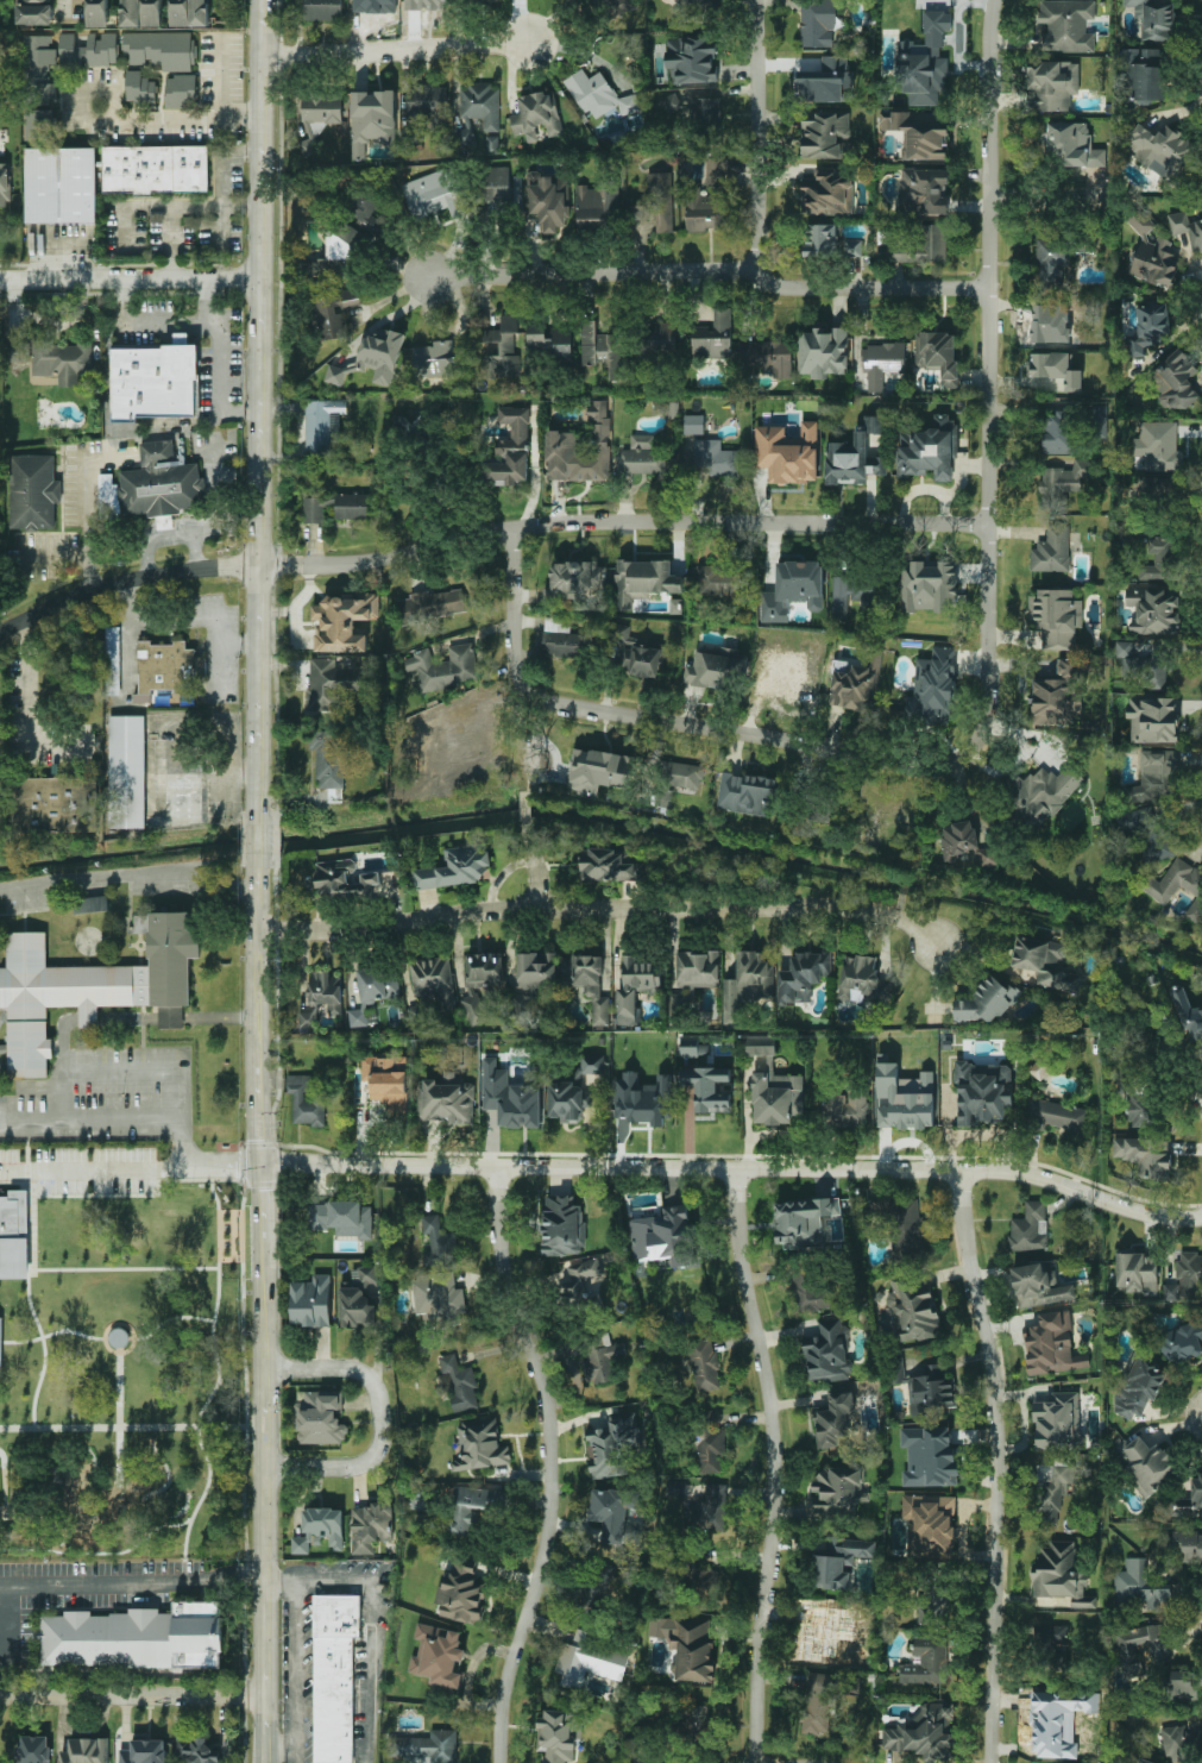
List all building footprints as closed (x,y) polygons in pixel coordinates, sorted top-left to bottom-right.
[(18,24),(52,25),(53,0),(18,0),(18,24)] [(87,26),(107,27),(108,0),(88,0),(87,26)] [(162,26),(162,0),(122,0),(122,26),(162,26)] [(210,26),(210,0),(170,0),(171,26),(210,26)] [(341,20),(342,0),(303,0),(302,19),(341,20)] [(355,14),(395,13),(395,0),(355,0),(355,14)] [(685,7),(672,7),(672,29),(709,27),(708,0),(684,0),(685,7)] [(835,46),(836,0),(801,0),(801,46),(835,46)] [(1095,0),(1039,0),(1038,23),(1044,23),(1044,51),(1094,52),(1095,32),(1085,32),(1085,19),(1094,19),(1095,0)] [(896,42),(896,92),(908,92),(908,105),(942,105),(942,76),(949,76),(949,57),(942,57),(942,31),(952,31),(952,11),(924,11),(924,42),(896,42)] [(194,32),(124,32),(124,55),(130,55),(130,63),(152,63),(152,67),(162,67),(162,71),(194,71),(194,32)] [(75,33),(60,33),(60,65),(89,65),(118,65),(118,33),(99,33),(88,33),(88,47),(75,47),(75,33)] [(25,138),(46,138),(45,130),(58,130),(57,82),(50,82),(49,64),(56,64),(56,48),(52,48),(52,34),(23,36),(25,138)] [(717,82),(715,36),(665,38),(666,69),(672,69),(673,83),(717,82)] [(1124,49),(1125,99),(1137,99),(1137,102),(1164,102),(1163,48),(1124,49)] [(797,101),(848,101),(848,55),(823,55),(823,74),(797,74),(797,101)] [(1078,94),(1080,62),(1028,61),(1027,111),(1071,112),(1071,94),(1078,94)] [(565,80),(592,121),(617,105),(624,117),(641,106),(631,93),(621,100),(600,70),(589,79),(581,68),(565,80)] [(126,70),(127,102),(156,102),(156,79),(141,79),(141,70),(126,70)] [(165,107),(196,107),(197,75),(166,74),(165,107)] [(454,131),(458,149),(476,144),(468,118),(483,117),(483,131),(499,131),(498,83),(459,84),(460,118),(464,118),(465,123),(462,123),(464,127),(454,131)] [(553,89),(518,98),(521,112),(509,115),(512,134),(524,132),(527,143),(539,140),(535,126),(545,124),(547,137),(562,133),(553,89)] [(352,157),(365,157),(365,143),(396,143),(395,90),(352,90),(352,157)] [(302,93),(302,121),(341,123),(342,94),(302,93)] [(660,96),(663,117),(681,113),(678,93),(660,96)] [(719,138),(722,99),(691,96),(690,137),(719,138)] [(944,159),(944,134),(949,134),(949,123),(910,123),(910,111),(880,112),(880,130),(902,130),(902,159),(944,159)] [(801,158),(841,158),(841,136),(849,136),(849,112),(814,112),(814,120),(801,120),(801,158)] [(1085,149),(1085,123),(1047,123),(1047,165),(1106,165),(1106,149),(1085,149)] [(1163,125),(1157,136),(1139,124),(1124,150),(1177,182),(1198,146),(1163,125)] [(102,148),(103,193),(209,190),(208,145),(102,148)] [(95,148),(25,148),(26,224),(96,222),(95,148)] [(686,231),(728,230),(726,157),(707,157),(707,196),(700,196),(700,186),(686,186),(686,231)] [(0,165),(0,205),(11,205),(10,164),(0,165)] [(402,183),(415,220),(448,207),(453,219),(470,213),(460,188),(457,189),(448,167),(402,183)] [(510,168),(480,167),(479,200),(489,200),(489,207),(509,208),(510,168)] [(852,215),(852,176),(833,175),(833,168),(814,168),(814,178),(801,178),(800,214),(852,215)] [(949,169),(900,169),(900,214),(949,214),(949,169)] [(630,220),(655,220),(655,233),(673,233),(673,172),(647,172),(647,206),(630,206),(630,220)] [(527,218),(539,218),(539,233),(558,233),(558,226),(568,226),(568,174),(526,175),(527,218)] [(379,220),(371,213),(383,199),(365,182),(345,206),(371,230),(379,220)] [(1144,238),(1128,271),(1166,288),(1168,288),(1182,257),(1168,251),(1172,240),(1159,234),(1156,240),(1152,244),(1145,234),(1156,225),(1139,207),(1126,219),(1144,238)] [(1171,234),(1189,232),(1192,253),(1201,252),(1201,218),(1188,220),(1187,211),(1168,214),(1171,234)] [(328,261),(302,261),(302,276),(347,275),(347,259),(360,258),(360,221),(327,222),(328,261)] [(804,257),(836,257),(836,224),(805,224),(804,257)] [(946,262),(946,225),(918,224),(918,245),(901,245),(901,239),(898,239),(898,231),(881,230),(881,261),(946,262)] [(1038,238),(1037,282),(1066,283),(1068,239),(1038,238)] [(862,239),(849,239),(849,256),(862,256),(862,239)] [(360,307),(359,288),(313,291),(316,340),(347,338),(346,308),(360,307)] [(1169,303),(1135,306),(1137,343),(1171,340),(1169,303)] [(731,358),(732,308),(713,307),(712,326),(693,325),(692,357),(731,358)] [(486,376),(520,375),(520,353),(516,353),(515,314),(499,314),(501,328),(482,330),(482,341),(499,341),(499,355),(485,356),(486,376)] [(581,364),(609,363),(609,379),(625,379),(625,333),(596,334),(596,320),(581,320),(581,364)] [(676,322),(655,321),(654,331),(647,331),(646,340),(643,340),(643,353),(675,353),(676,322)] [(572,360),(572,328),(548,327),(548,325),(529,325),(528,359),(572,360)] [(799,332),(799,374),(811,374),(811,378),(829,378),(829,372),(847,374),(848,327),(812,327),(812,332),(799,332)] [(915,332),(915,368),(940,368),(939,388),(956,388),(957,332),(915,332)] [(6,362),(32,362),(32,375),(58,375),(58,387),(78,387),(78,375),(93,375),(92,344),(54,344),(54,340),(6,341),(6,362)] [(772,377),(791,378),(792,341),(741,341),(741,365),(772,366),(772,377)] [(413,345),(414,377),(468,375),(467,347),(453,347),(453,343),(413,345)] [(905,343),(864,344),(866,391),(883,391),(883,371),(905,371),(905,343)] [(111,347),(112,422),(137,422),(137,415),(196,415),(196,346),(111,347)] [(1154,371),(1172,390),(1162,400),(1171,410),(1179,403),(1185,409),(1201,395),(1188,379),(1200,369),(1179,347),(1154,371)] [(1082,391),(1082,369),(1070,369),(1070,353),(1028,352),(1028,376),(1064,377),(1064,391),(1082,391)] [(346,400),(304,400),(306,456),(331,454),(331,433),(340,433),(340,413),(347,413),(346,400)] [(609,481),(610,401),(591,401),(590,457),(575,456),(577,431),(547,431),(546,479),(609,481)] [(1108,406),(1094,404),(1093,438),(1107,438),(1108,406)] [(528,407),(498,407),(498,424),(510,424),(510,439),(498,439),(498,462),(482,462),(482,484),(515,485),(515,479),(528,479),(528,407)] [(1071,410),(1056,410),(1056,414),(1044,414),(1043,453),(1071,453),(1071,410)] [(898,431),(898,476),(932,476),(932,481),(952,481),(952,458),(956,458),(956,413),(933,414),(933,431),(898,431)] [(684,433),(704,434),(704,415),(685,414),(684,433)] [(826,444),(826,483),(866,484),(867,473),(886,473),(886,457),(867,457),(867,433),(882,433),(882,415),(864,415),(864,431),(855,431),(855,444),(826,444)] [(755,426),(755,468),(769,468),(768,482),(818,482),(818,420),(801,420),(800,438),(785,438),(786,426),(755,426)] [(1177,421),(1139,421),(1139,438),(1134,438),(1133,457),(1146,457),(1146,470),(1182,471),(1182,450),(1176,450),(1177,421)] [(618,475),(665,475),(665,450),(653,450),(653,434),(630,434),(630,448),(618,448),(618,475)] [(722,439),(694,439),(694,468),(709,469),(709,476),(738,476),(738,450),(722,450),(722,439)] [(100,519),(122,517),(181,514),(181,508),(206,506),(204,478),(200,478),(199,462),(175,464),(172,440),(139,441),(141,469),(120,470),(120,484),(113,484),(112,473),(97,473),(100,519)] [(11,529),(56,528),(55,502),(62,502),(61,479),(55,479),(55,454),(10,456),(11,529)] [(1041,492),(1080,491),(1080,478),(1093,478),(1091,459),(1074,459),(1074,468),(1040,468),(1041,492)] [(325,523),(325,504),(335,504),(335,517),(372,517),(372,494),(304,494),(304,523),(325,523)] [(1032,570),(1068,571),(1069,525),(1046,523),(1046,540),(1033,540),(1032,570)] [(1139,578),(1172,579),(1173,539),(1147,538),(1147,553),(1156,553),(1154,564),(1139,563),(1139,578)] [(550,561),(552,586),(543,586),(543,597),(608,596),(606,566),(598,566),(598,560),(550,561)] [(672,560),(616,560),(615,610),(631,610),(631,600),(649,600),(649,591),(682,591),(682,576),(671,576),(672,560)] [(901,610),(956,611),(956,561),(901,560),(901,610)] [(761,622),(787,622),(787,601),(807,601),(807,610),(823,610),(823,561),(776,561),(776,591),(761,591),(761,622)] [(698,565),(697,594),(743,596),(744,566),(698,565)] [(833,576),(831,616),(848,616),(849,600),(875,601),(876,577),(833,576)] [(429,594),(429,591),(399,597),(404,623),(468,611),(464,588),(429,594)] [(1126,589),(1125,607),(1131,607),(1131,633),(1179,634),(1179,609),(1179,596),(1165,596),(1165,589),(1126,589)] [(1076,590),(1028,590),(1028,626),(1041,626),(1041,650),(1076,648),(1076,627),(1082,627),(1082,598),(1076,598),(1076,590)] [(367,651),(367,633),(354,634),(354,620),(379,620),(379,594),(323,595),(325,604),(311,604),(311,620),(315,620),(316,652),(367,651)] [(591,634),(571,633),(571,617),(545,616),(542,655),(590,658),(591,634)] [(661,673),(660,640),(630,641),(630,625),(612,626),(613,638),(621,638),(623,676),(661,673)] [(119,626),(103,627),(106,695),(120,695),(119,626)] [(195,648),(187,648),(187,640),(172,640),(171,642),(138,642),(137,702),(151,702),(151,691),(194,691),(195,648)] [(1166,689),(1165,648),(1151,650),(1151,657),(1128,657),(1128,641),(1118,641),(1118,654),(1121,654),(1122,678),(1143,677),(1143,689),(1166,689)] [(421,691),(477,683),(471,642),(448,646),(449,660),(432,663),(430,651),(404,654),(407,671),(417,669),(421,691)] [(827,704),(868,710),(871,686),(877,688),(883,648),(868,646),(866,666),(851,664),(850,672),(833,670),(827,704)] [(915,658),(914,696),(906,696),(905,722),(952,723),(956,647),(932,646),(932,659),(915,658)] [(686,663),(682,684),(732,690),(737,655),(696,651),(693,664),(686,663)] [(307,710),(339,711),(339,691),(366,692),(366,667),(336,667),(336,658),(308,658),(307,710)] [(1033,724),(1072,724),(1072,716),(1082,716),(1082,673),(1091,673),(1091,658),(1058,658),(1058,679),(1033,679),(1033,724)] [(1131,742),(1178,741),(1177,697),(1127,698),(1127,719),(1131,719),(1131,742)] [(144,715),(108,715),(109,828),(146,828),(144,715)] [(347,789),(348,748),(332,748),(332,732),(310,730),(309,749),(317,749),(316,788),(347,789)] [(629,786),(634,755),(573,747),(567,790),(598,795),(599,783),(629,786)] [(1140,786),(1124,785),(1124,799),(1171,799),(1171,788),(1176,788),(1176,749),(1140,749),(1140,786)] [(703,765),(663,761),(661,785),(701,788),(703,765)] [(1084,776),(1069,763),(1058,777),(1040,764),(1026,782),(1015,772),(996,796),(1040,830),(1084,776)] [(717,808),(769,816),(775,779),(723,771),(717,808)] [(96,830),(97,777),(13,777),(12,830),(96,830)] [(1115,814),(1119,833),(1138,829),(1139,839),(1143,837),(1147,861),(1177,855),(1171,820),(1157,823),(1153,807),(1115,814)] [(945,859),(975,854),(976,867),(998,864),(995,846),(978,848),(974,821),(940,826),(945,859)] [(443,848),(446,866),(413,870),(415,887),(492,879),(487,842),(443,848)] [(629,862),(629,848),(580,849),(581,880),(642,879),(641,862),(629,862)] [(1179,885),(1197,897),(1184,915),(1197,923),(1201,916),(1201,892),(1201,873),(1177,857),(1159,882),(1150,874),(1140,889),(1165,905),(1179,885)] [(315,861),(317,901),(380,897),(379,872),(361,873),(363,883),(351,884),(350,872),(357,872),(355,859),(315,861)] [(74,899),(108,895),(109,910),(75,914),(74,899)] [(159,1004),(153,1004),(152,958),(149,959),(149,930),(152,930),(152,914),(189,912),(189,930),(201,930),(201,958),(189,958),(190,1003),(184,1004),(184,1018),(184,1027),(161,1027),(161,1018),(159,1004)] [(8,1008),(0,1008),(0,968),(8,968),(8,931),(46,931),(48,967),(144,967),(144,1005),(99,1006),(99,1018),(99,1025),(80,1027),(80,1019),(80,1006),(48,1006),(49,1075),(10,1075),(8,1008)] [(1068,943),(1017,936),(1012,966),(1037,970),(1034,986),(1080,993),(1082,973),(1057,970),(1059,959),(1064,960),(1068,943)] [(719,986),(719,950),(676,950),(676,987),(684,987),(684,1002),(694,1000),(694,986),(719,986)] [(724,979),(723,1011),(743,1011),(743,998),(773,998),(774,961),(764,961),(764,950),(737,950),(737,979),(724,979)] [(466,953),(467,985),(504,984),(503,952),(466,953)] [(832,953),(791,952),(791,971),(779,970),(778,1003),(811,1004),(811,983),(822,984),(822,975),(831,975),(832,953)] [(879,958),(844,953),(838,997),(882,1003),(886,981),(876,980),(879,958)] [(624,955),(624,987),(617,987),(617,1024),(638,1023),(638,993),(660,993),(660,962),(636,962),(635,954),(624,955)] [(572,986),(584,986),(583,996),(592,996),(592,1024),(609,1025),(609,996),(602,995),(603,955),(573,955),(572,986)] [(409,961),(414,997),(438,995),(440,1010),(457,1009),(449,956),(409,961)] [(399,998),(397,965),(358,968),(360,1009),(348,1010),(350,1027),(367,1025),(366,1000),(399,998)] [(341,975),(331,977),(331,971),(308,971),(309,1005),(328,1005),(328,1011),(342,1011),(341,975)] [(955,998),(955,1018),(1007,1019),(1007,1002),(1020,1002),(1020,983),(981,983),(981,998),(955,998)] [(1183,984),(1171,989),(1171,992),(1185,1029),(1190,1029),(1190,1040),(1201,1040),(1201,1007),(1201,1008),(1191,1008),(1183,984)] [(486,1021),(480,992),(461,997),(468,1025),(486,1021)] [(315,1011),(298,1011),(298,1028),(315,1028),(315,1011)] [(754,1124),(792,1123),(792,1115),(804,1115),(804,1074),(774,1074),(774,1037),(745,1037),(745,1054),(767,1054),(767,1072),(754,1072),(754,1124)] [(681,1056),(709,1055),(709,1044),(681,1046),(681,1056)] [(604,1073),(604,1055),(581,1054),(581,1071),(550,1069),(549,1117),(559,1117),(559,1121),(580,1122),(580,1108),(592,1108),(592,1091),(581,1091),(581,1073),(604,1073)] [(370,1099),(386,1099),(386,1115),(407,1115),(407,1056),(361,1056),(361,1080),(370,1080),(370,1099)] [(483,1058),(483,1109),(498,1109),(498,1127),(541,1127),(541,1084),(509,1084),(509,1068),(497,1069),(497,1056),(483,1058)] [(1028,1069),(1039,1080),(1051,1068),(1041,1058),(1028,1069)] [(877,1128),(934,1127),(933,1071),(920,1071),(920,1078),(899,1078),(899,1062),(877,1062),(877,1128)] [(956,1125),(978,1125),(978,1119),(1006,1121),(1006,1109),(1012,1109),(1012,1064),(957,1062),(956,1125)] [(731,1067),(680,1068),(680,1085),(696,1085),(697,1112),(731,1111),(731,1092),(718,1093),(718,1081),(731,1081),(731,1067)] [(473,1122),(474,1081),(455,1080),(455,1072),(443,1071),(443,1080),(419,1080),(417,1121),(473,1122)] [(294,1093),(292,1124),(325,1124),(325,1097),(309,1096),(309,1074),(287,1074),(287,1093),(294,1093)] [(671,1074),(657,1074),(656,1084),(637,1083),(637,1074),(617,1074),(616,1117),(628,1117),(628,1121),(650,1122),(650,1125),(663,1127),(663,1104),(671,1104),(671,1074)] [(1127,1127),(1150,1128),(1152,1098),(1143,1098),(1144,1078),(1120,1077),(1120,1093),(1129,1094),(1127,1127)] [(848,1094),(825,1093),(824,1124),(866,1125),(867,1090),(848,1090),(848,1094)] [(1026,1127),(1044,1129),(1045,1125),(1081,1130),(1084,1106),(1030,1098),(1026,1127)] [(1171,1179),(1171,1153),(1153,1153),(1153,1138),(1113,1137),(1113,1159),(1139,1159),(1139,1178),(1171,1179)] [(0,1272),(30,1272),(30,1191),(0,1191),(0,1265),(0,1272)] [(574,1194),(542,1194),(542,1254),(584,1254),(584,1204),(574,1204),(574,1194)] [(824,1246),(823,1216),(841,1215),(839,1198),(774,1202),(778,1247),(824,1246)] [(893,1265),(925,1261),(919,1199),(894,1202),(898,1243),(892,1243),(893,1265)] [(1046,1250),(1046,1200),(1025,1200),(1025,1218),(1009,1218),(1009,1250),(1046,1250)] [(372,1237),(372,1203),(309,1202),(309,1229),(336,1229),(335,1236),(372,1237)] [(630,1219),(634,1261),(671,1257),(672,1267),(694,1265),(688,1204),(663,1206),(663,1217),(630,1219)] [(455,1231),(441,1232),(440,1213),(421,1216),(423,1235),(429,1235),(430,1250),(423,1251),(424,1266),(464,1262),(462,1248),(457,1249),(455,1231)] [(1158,1290),(1157,1255),(1145,1255),(1145,1251),(1116,1253),(1116,1291),(1158,1290)] [(1178,1253),(1177,1284),(1163,1284),(1163,1300),(1177,1300),(1177,1294),(1201,1295),(1201,1253),(1178,1253)] [(600,1276),(600,1260),(567,1257),(566,1273),(560,1273),(559,1299),(585,1300),(586,1275),(600,1276)] [(1019,1307),(1077,1298),(1075,1284),(1057,1287),(1052,1261),(1012,1267),(1019,1307)] [(340,1325),(376,1325),(376,1304),(366,1304),(366,1281),(377,1281),(376,1266),(352,1267),(352,1281),(340,1281),(340,1325)] [(464,1287),(455,1288),(454,1272),(411,1276),(415,1312),(426,1312),(428,1326),(467,1323),(464,1287)] [(811,1273),(792,1273),(793,1311),(833,1310),(832,1281),(811,1281),(811,1273)] [(313,1281),(291,1281),(292,1325),(331,1325),(329,1274),(313,1274),(313,1281)] [(898,1343),(942,1334),(932,1291),(914,1295),(910,1276),(891,1281),(893,1291),(886,1293),(898,1343)] [(1090,1367),(1089,1354),(1074,1355),(1069,1310),(1039,1312),(1040,1324),(1031,1325),(1032,1336),(1026,1336),(1030,1374),(1090,1367)] [(817,1320),(819,1335),(803,1337),(807,1378),(824,1376),(825,1381),(852,1379),(845,1317),(817,1320)] [(1158,1331),(1168,1364),(1201,1354),(1201,1345),(1201,1341),(1201,1340),(1201,1319),(1158,1331)] [(717,1350),(712,1350),(711,1338),(690,1339),(693,1391),(719,1388),(717,1350)] [(452,1413),(480,1407),(471,1366),(459,1368),(457,1353),(440,1356),(452,1413)] [(1113,1411),(1131,1418),(1133,1412),(1143,1416),(1150,1398),(1156,1401),(1169,1370),(1134,1356),(1113,1411)] [(911,1413),(957,1408),(954,1379),(942,1380),(940,1363),(924,1364),(925,1375),(907,1376),(911,1413)] [(296,1443),(347,1443),(347,1424),(338,1424),(338,1411),(342,1411),(342,1391),(304,1391),(304,1403),(297,1403),(296,1443)] [(817,1448),(839,1447),(838,1436),(856,1435),(854,1391),(829,1392),(830,1410),(814,1411),(817,1448)] [(1034,1401),(1036,1450),(1081,1449),(1080,1391),(1052,1392),(1053,1400),(1034,1401)] [(724,1429),(713,1429),(712,1411),(694,1411),(697,1473),(719,1472),(719,1454),(725,1454),(724,1429)] [(634,1475),(633,1451),(640,1450),(637,1412),(609,1414),(610,1428),(587,1429),(591,1477),(634,1475)] [(452,1470),(511,1463),(509,1445),(499,1447),(496,1418),(458,1423),(461,1458),(451,1460),(452,1470)] [(956,1485),(955,1426),(901,1428),(901,1447),(908,1447),(908,1470),(902,1470),(902,1487),(956,1485)] [(1145,1494),(1179,1472),(1159,1442),(1150,1449),(1139,1433),(1115,1450),(1145,1494)] [(1059,1525),(1059,1494),(1068,1494),(1068,1483),(1074,1483),(1074,1464),(1037,1464),(1037,1525),(1059,1525)] [(862,1468),(816,1467),(816,1492),(813,1492),(813,1514),(856,1514),(856,1497),(861,1497),(862,1468)] [(1191,1474),(1191,1499),(1175,1499),(1175,1517),(1195,1517),(1195,1512),(1201,1512),(1201,1474),(1191,1474)] [(685,1495),(685,1480),(667,1480),(666,1495),(685,1495)] [(726,1483),(705,1483),(705,1500),(693,1500),(692,1530),(725,1531),(726,1483)] [(504,1491),(454,1485),(449,1532),(468,1535),(471,1523),(480,1524),(482,1508),(502,1511),(504,1491)] [(424,1510),(426,1488),(411,1487),(411,1508),(424,1510)] [(604,1522),(603,1543),(642,1544),(643,1519),(628,1518),(628,1507),(642,1507),(642,1491),(591,1488),(591,1520),(604,1522)] [(955,1497),(902,1495),(902,1519),(910,1519),(908,1556),(954,1557),(955,1497)] [(394,1541),(394,1505),(352,1504),(351,1554),(376,1554),(376,1539),(394,1541)] [(303,1533),(328,1533),(328,1548),(344,1548),(342,1507),(302,1508),(303,1533)] [(1173,1530),(1172,1561),(1201,1561),(1201,1543),(1201,1531),(1173,1530)] [(291,1554),(309,1554),(309,1536),(291,1536),(291,1554)] [(851,1588),(851,1568),(854,1568),(854,1557),(874,1557),(874,1537),(825,1537),(825,1555),(816,1555),(816,1588),(851,1588)] [(1033,1596),(1071,1595),(1071,1607),(1096,1607),(1096,1595),(1087,1595),(1085,1569),(1075,1569),(1075,1542),(1039,1542),(1039,1571),(1033,1571),(1033,1596)] [(440,1615),(479,1623),(487,1583),(473,1580),(477,1558),(449,1554),(440,1604),(442,1604),(440,1615)] [(1147,1557),(1125,1557),(1126,1570),(1114,1570),(1115,1607),(1132,1606),(1132,1601),(1146,1600),(1146,1610),(1171,1608),(1170,1582),(1148,1583),(1147,1557)] [(718,1585),(705,1558),(685,1569),(698,1595),(718,1585)] [(592,1610),(606,1606),(603,1588),(615,1585),(610,1566),(600,1568),(604,1582),(584,1587),(587,1602),(591,1602),(592,1610)] [(360,1595),(360,1636),(354,1636),(354,1762),(315,1762),(316,1594),(360,1595)] [(111,1615),(111,1613),(131,1613),(131,1610),(161,1610),(161,1613),(175,1613),(175,1600),(222,1600),(222,1619),(225,1619),(225,1652),(222,1652),(222,1667),(180,1667),(180,1669),(111,1669),(111,1663),(43,1663),(43,1638),(40,1638),(40,1632),(43,1632),(43,1615),(67,1615),(67,1612),(93,1612),(93,1615),(111,1615)] [(849,1608),(812,1606),(807,1656),(845,1660),(849,1608)] [(649,1637),(669,1637),(669,1649),(678,1649),(676,1680),(712,1682),(715,1619),(649,1617),(649,1637)] [(461,1631),(417,1621),(414,1638),(421,1639),(417,1656),(411,1655),(408,1671),(429,1676),(428,1682),(461,1689),(465,1674),(454,1671),(457,1660),(464,1661),(466,1649),(459,1646),(461,1631)] [(1114,1632),(1122,1677),(1143,1674),(1137,1644),(1150,1642),(1153,1661),(1171,1657),(1164,1623),(1114,1632)] [(1066,1625),(1038,1625),(1038,1645),(1068,1645),(1066,1625)] [(622,1681),(630,1651),(600,1643),(603,1635),(575,1627),(572,1644),(562,1642),(555,1671),(564,1673),(560,1683),(580,1688),(585,1671),(622,1681)] [(899,1683),(948,1683),(948,1637),(912,1637),(912,1664),(899,1664),(899,1683)] [(1168,1670),(1168,1700),(1198,1700),(1198,1688),(1201,1688),(1201,1671),(1168,1670)] [(952,1702),(917,1702),(918,1723),(896,1723),(896,1727),(882,1729),(883,1751),(925,1750),(925,1761),(950,1761),(949,1746),(954,1746),(952,1702)] [(682,1731),(711,1732),(711,1705),(682,1705),(682,1731)] [(540,1709),(539,1750),(542,1751),(542,1762),(566,1762),(566,1761),(574,1761),(575,1739),(579,1739),(580,1711),(540,1709)] [(394,1759),(404,1759),(404,1762),(457,1762),(457,1729),(430,1729),(430,1737),(394,1737),(394,1759)] [(23,1736),(23,1745),(17,1745),(17,1762),(50,1762),(50,1736),(23,1736)] [(193,1761),(193,1762),(222,1762),(222,1750),(208,1750),(208,1738),(175,1737),(175,1761),(193,1761)] [(108,1738),(69,1738),(69,1750),(59,1750),(60,1762),(108,1762),(108,1738)] [(165,1739),(131,1739),(131,1749),(118,1749),(118,1762),(166,1762),(165,1739)] [(1131,1753),(1127,1762),(1154,1762),(1131,1753)]
